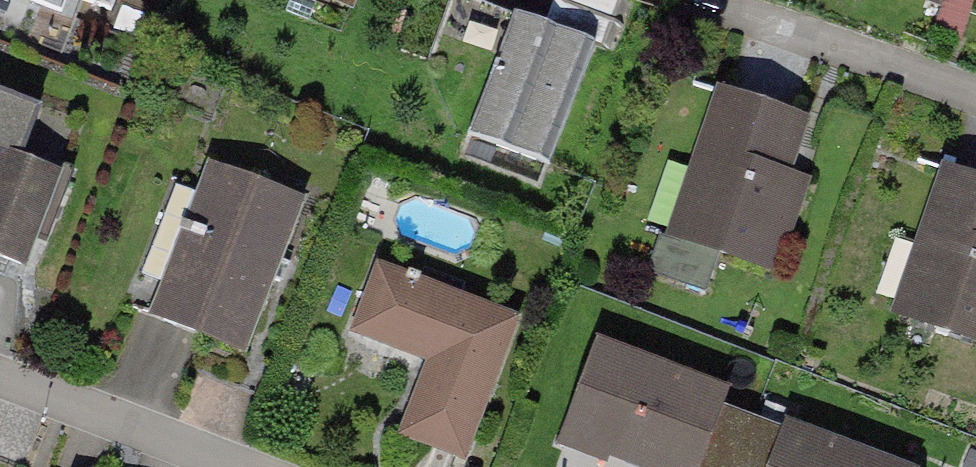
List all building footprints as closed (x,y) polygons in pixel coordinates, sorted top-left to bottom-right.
[(42,4),(27,42),(61,55),(76,17),(63,12),(67,0),(31,0),(42,4)] [(111,11),(115,0),(83,0),(111,11)] [(555,165),(603,43),(527,13),(479,135),(555,165)] [(820,118),(727,85),(671,242),(764,275),(820,118)] [(0,141),(0,256),(42,271),(79,170),(0,141)] [(321,200),(221,159),(156,316),(255,357),(321,200)] [(953,164),(901,323),(975,347),(975,172),(953,164)] [(531,318),(389,266),(363,337),(438,364),(410,440),(477,465),(531,318)] [(605,338),(566,444),(629,466),(716,466),(745,389),(605,338)] [(801,425),(786,466),(914,466),(801,425)]
